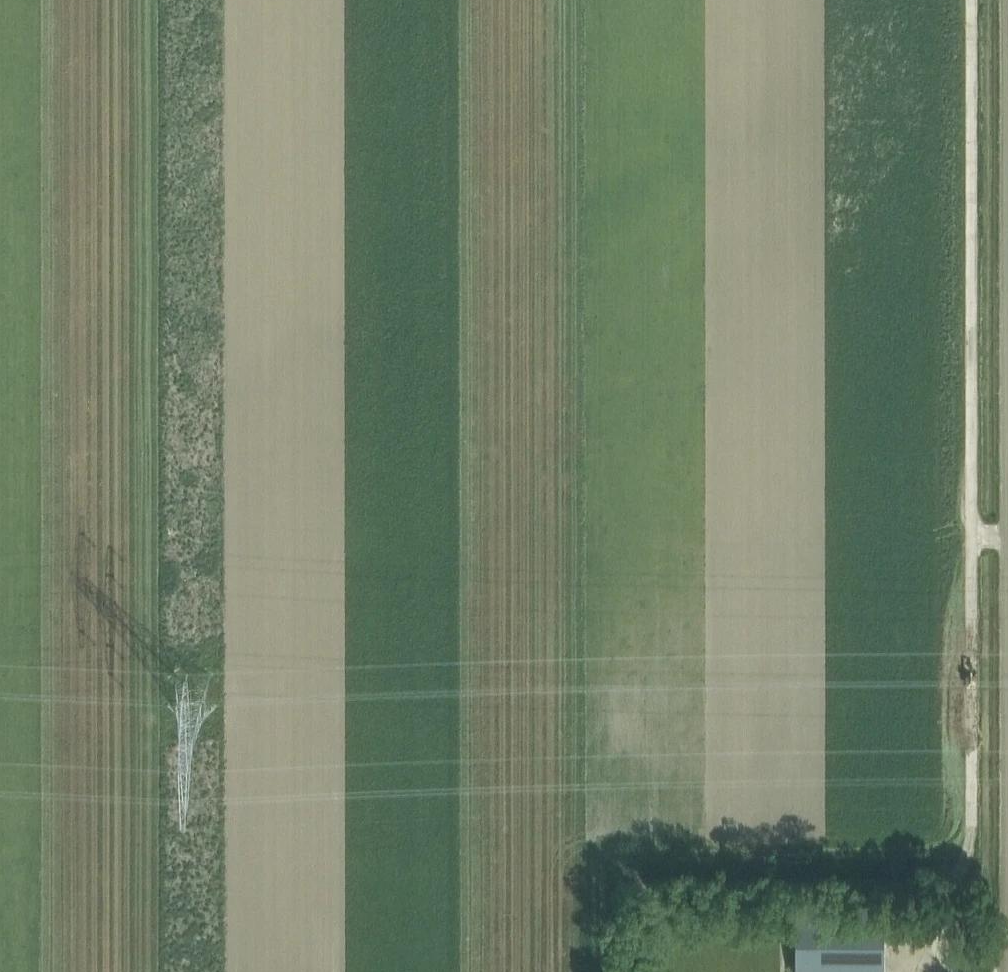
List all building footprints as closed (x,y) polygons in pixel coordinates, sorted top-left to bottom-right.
[(885,903),(796,902),(796,971),(885,971),(885,903)]
